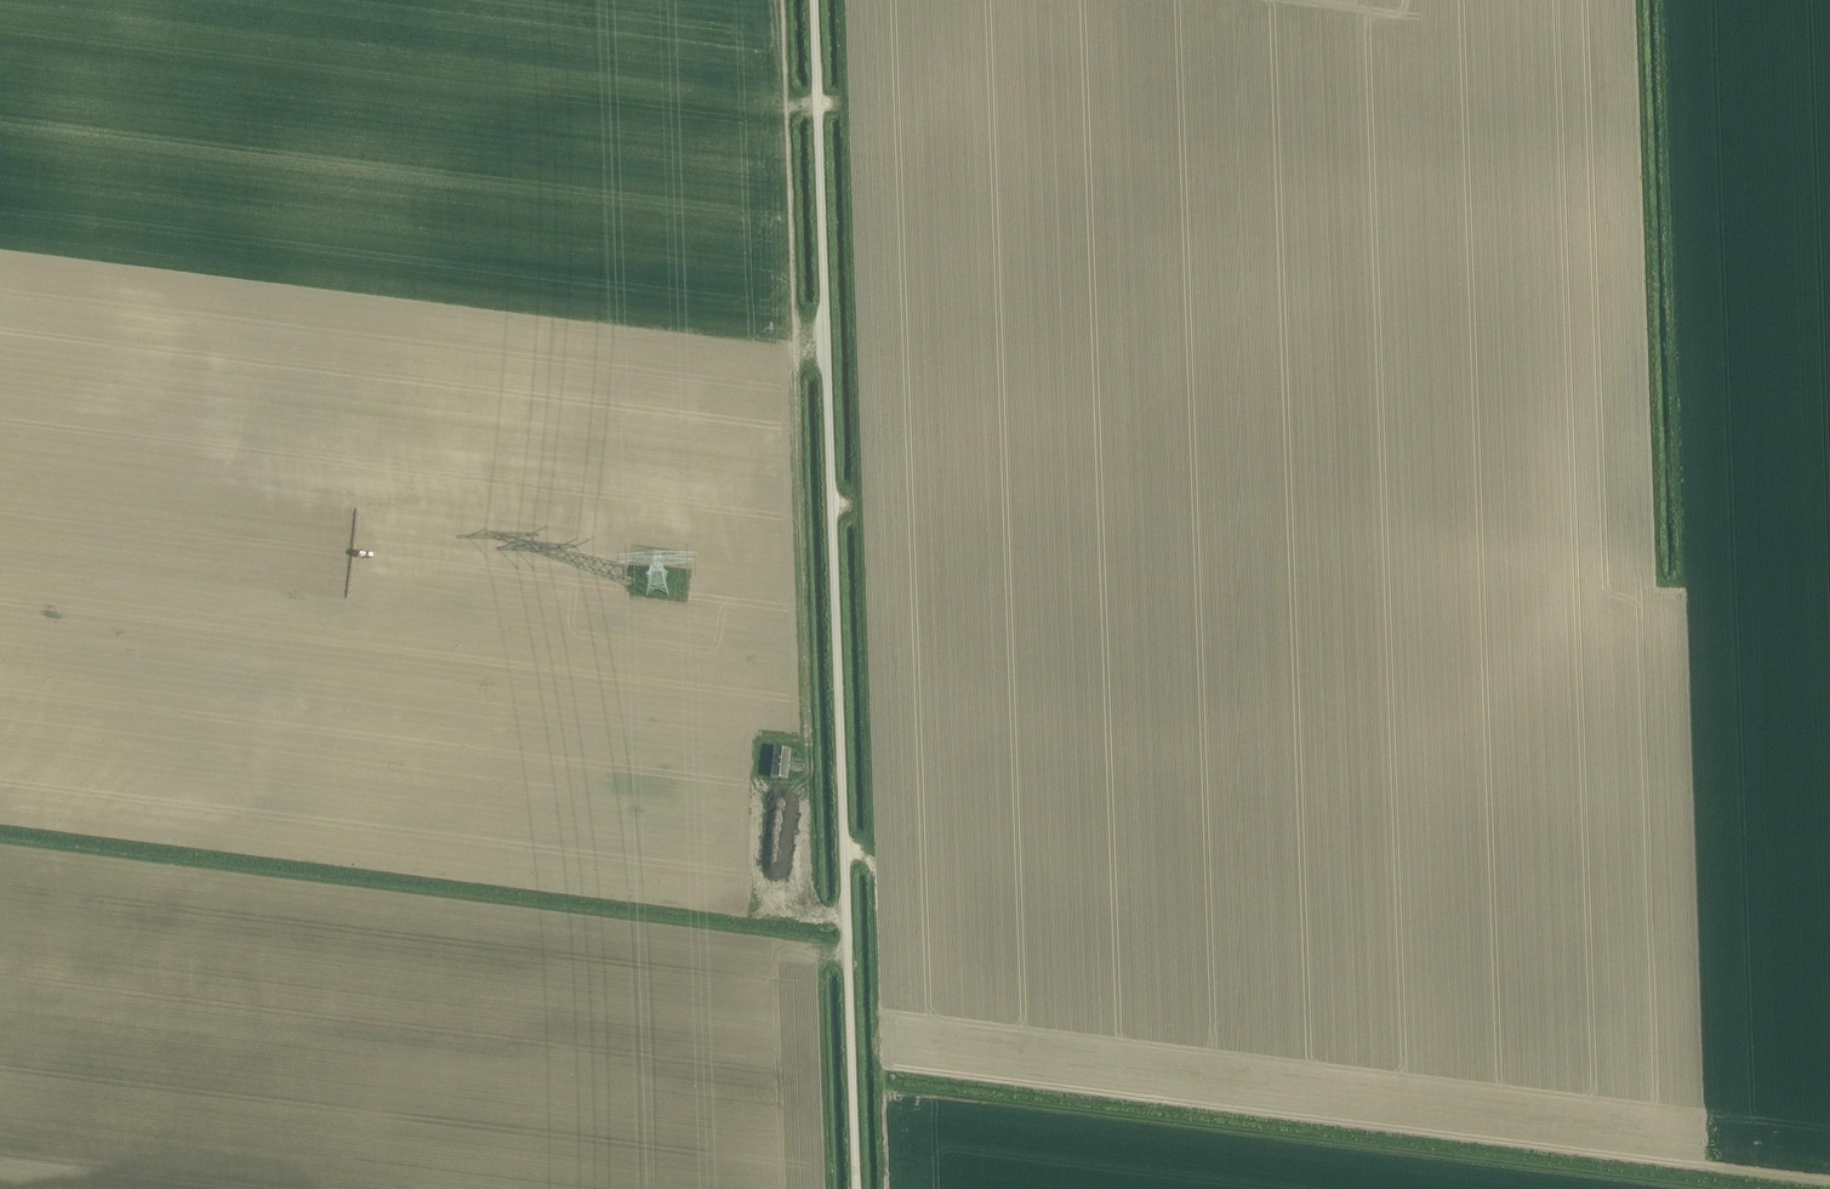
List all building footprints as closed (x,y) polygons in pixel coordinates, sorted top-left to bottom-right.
[(771,777),(787,779),(788,770),(802,772),(804,760),(789,759),(790,750),(774,748),(771,777)]
